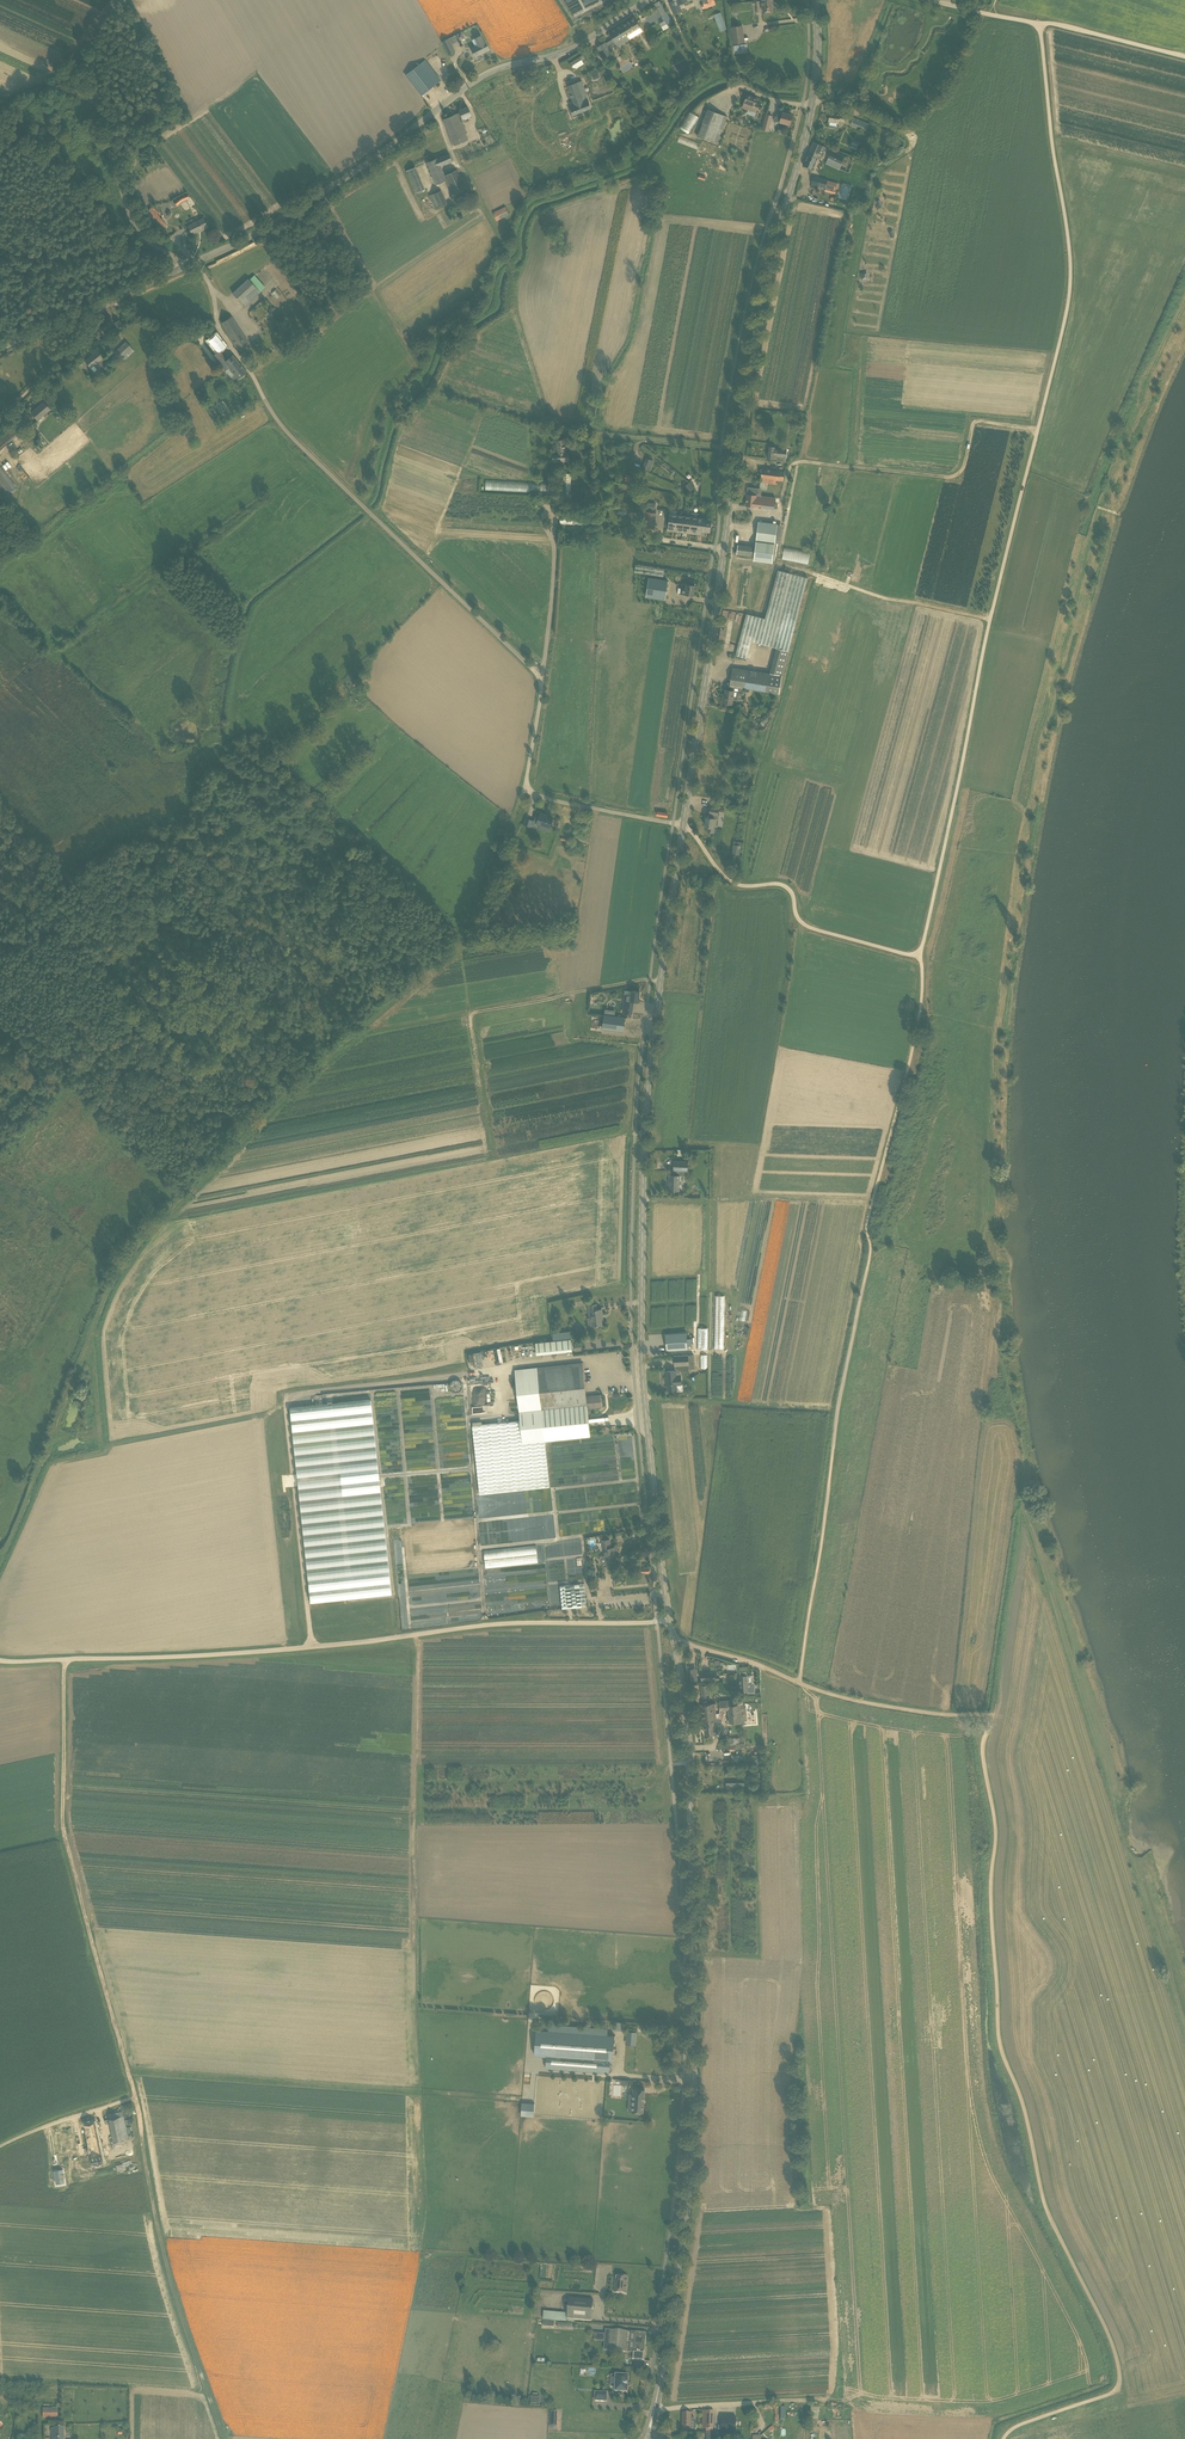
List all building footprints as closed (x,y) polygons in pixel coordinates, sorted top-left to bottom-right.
[(703,3),(701,4),(703,9),(705,9),(715,5),(716,5),(715,3),(715,1),(716,0),(702,0),(703,3)] [(774,0),(767,0),(761,0),(761,8),(762,8),(763,12),(773,12),(773,2),(774,2),(774,0)] [(713,15),(719,30),(720,32),(727,29),(721,12),(713,15)] [(668,14),(663,17),(668,27),(673,23),(668,14)] [(630,40),(644,32),(635,18),(622,26),(630,40)] [(618,47),(630,40),(622,26),(609,34),(613,39),(606,43),(605,42),(597,47),(604,59),(613,53),(608,45),(614,41),(618,47)] [(731,27),(733,44),(744,42),(742,26),(731,27)] [(455,35),(458,41),(464,38),(461,32),(455,35)] [(474,39),(477,45),(470,49),(475,57),(489,50),(485,41),(484,42),(481,35),(474,39)] [(455,52),(451,45),(448,38),(441,42),(447,55),(455,52)] [(747,44),(734,45),(734,54),(748,53),(747,44)] [(584,55),(569,62),(573,69),(588,62),(584,55)] [(435,84),(420,64),(405,75),(421,95),(435,84)] [(573,115),(592,108),(582,81),(568,86),(575,106),(570,107),(573,115)] [(620,88),(628,98),(633,94),(624,84),(620,88)] [(756,113),(758,107),(754,106),(757,98),(747,94),(742,107),(756,113)] [(460,120),(471,116),(467,107),(458,111),(459,113),(443,120),(454,146),(468,140),(466,134),(467,133),(462,121),(461,122),(460,120)] [(697,136),(717,143),(727,117),(708,109),(697,136)] [(679,128),(688,134),(699,117),(690,111),(679,128)] [(774,121),(787,124),(789,125),(789,124),(790,125),(793,115),(778,111),(777,117),(775,116),(774,121)] [(844,122),(845,115),(840,115),(840,114),(830,113),(829,121),(830,121),(829,125),(836,126),(837,122),(839,123),(839,121),(844,122)] [(762,130),(768,131),(772,116),(766,114),(762,130)] [(853,118),(851,124),(866,130),(869,124),(853,118)] [(680,136),(678,142),(698,150),(701,143),(680,136)] [(850,148),(857,150),(860,142),(852,140),(850,148)] [(822,149),(823,146),(814,142),(803,166),(812,170),(817,158),(820,160),(824,150),(822,149)] [(831,151),(828,159),(841,165),(845,156),(831,151)] [(454,198),(463,194),(469,191),(465,183),(463,184),(456,170),(444,175),(440,167),(452,161),(449,154),(426,163),(435,185),(445,181),(454,198)] [(415,193),(425,190),(415,167),(406,171),(415,193)] [(812,184),(826,188),(825,192),(830,193),(830,192),(832,193),(832,190),(836,190),(837,183),(814,177),(812,184)] [(442,190),(429,195),(435,209),(447,203),(442,190)] [(186,196),(183,197),(181,198),(178,200),(176,201),(174,203),(175,203),(177,205),(177,206),(183,201),(189,198),(188,195),(186,196)] [(162,232),(164,230),(162,228),(167,225),(161,218),(157,214),(158,213),(153,206),(151,207),(148,210),(146,207),(144,209),(146,212),(162,232)] [(509,214),(506,207),(493,213),(497,221),(509,214)] [(188,226),(192,234),(200,230),(201,231),(208,227),(203,218),(188,226)] [(260,292),(248,279),(233,293),(244,306),(260,292)] [(275,299),(281,295),(276,289),(271,293),(275,299)] [(227,333),(237,350),(248,343),(231,316),(222,323),(227,333)] [(118,330),(123,326),(119,320),(114,323),(118,330)] [(228,369),(237,379),(246,372),(233,355),(227,360),(220,351),(225,346),(216,335),(208,341),(217,353),(213,355),(225,371),(228,369)] [(126,341),(114,352),(121,359),(133,349),(126,341)] [(173,353),(177,347),(167,341),(163,347),(167,350),(171,352),(173,353)] [(100,361),(104,358),(98,350),(85,361),(91,368),(94,366),(97,370),(103,365),(100,361)] [(38,420),(51,410),(44,402),(31,413),(38,420)] [(20,433),(14,427),(0,439),(0,450),(20,433)] [(567,451),(566,440),(556,440),(557,453),(553,453),(554,462),(570,461),(570,451),(567,451)] [(775,448),(776,447),(769,446),(768,458),(778,459),(778,457),(786,458),(787,450),(775,448)] [(590,457),(582,457),(583,475),(591,474),(590,457)] [(0,465),(0,494),(2,497),(16,487),(0,465)] [(784,482),(785,472),(762,469),(760,482),(776,484),(776,481),(784,482)] [(547,483),(535,482),(486,480),(485,491),(547,494),(547,483)] [(746,506),(774,509),(777,509),(778,505),(779,499),(775,499),(775,498),(756,495),(757,488),(748,487),(747,494),(748,494),(746,506)] [(648,512),(647,522),(656,523),(656,512),(648,512)] [(668,530),(675,531),(678,516),(670,515),(668,530)] [(675,531),(683,532),(685,516),(678,516),(675,531)] [(690,533),(692,517),(685,516),(683,532),(690,533)] [(697,534),(697,530),(699,518),(692,517),(690,533),(697,534)] [(711,519),(711,520),(699,518),(697,530),(710,532),(711,520),(711,519)] [(758,522),(756,541),(775,543),(778,524),(758,522)] [(756,541),(755,547),(754,560),(773,563),(775,543),(756,541)] [(785,548),(782,559),(808,564),(810,553),(785,548)] [(636,565),(635,572),(663,577),(664,569),(636,565)] [(789,651),(808,578),(777,570),(765,619),(759,643),(777,648),(789,651)] [(665,600),(668,581),(649,578),(646,597),(665,600)] [(694,595),(696,581),(687,580),(686,588),(681,588),(681,593),(694,595)] [(765,619),(746,614),(735,655),(747,658),(751,641),(759,643),(765,619)] [(779,694),(782,675),(770,673),(733,668),(730,685),(726,684),(724,697),(723,697),(722,702),(733,704),(734,699),(738,700),(739,694),(743,694),(744,688),(779,694)] [(718,815),(719,809),(710,807),(710,814),(711,814),(710,818),(706,817),(705,826),(708,826),(707,831),(715,833),(715,827),(714,827),(715,818),(717,819),(718,815)] [(550,828),(553,819),(545,816),(545,815),(541,813),(537,822),(526,818),(524,825),(531,827),(542,830),(542,828),(549,830),(549,828),(550,828)] [(734,844),(732,854),(740,855),(741,845),(734,844)] [(733,859),(724,857),(722,866),(732,867),(733,859)] [(623,1012),(632,1013),(633,1003),(632,1003),(632,1001),(639,1001),(640,992),(631,991),(631,995),(625,995),(623,1012)] [(602,1029),(618,1031),(624,1031),(626,1017),(604,1015),(602,1029)] [(688,1171),(689,1161),(674,1161),(674,1170),(674,1175),(670,1175),(669,1190),(680,1191),(680,1175),(679,1171),(688,1171)] [(588,1326),(593,1325),(602,1324),(601,1317),(603,1317),(602,1309),(597,1309),(596,1304),(588,1305),(590,1317),(587,1317),(588,1326)] [(708,1328),(698,1328),(697,1349),(708,1349),(708,1328)] [(554,1340),(560,1340),(571,1339),(570,1331),(553,1333),(554,1340)] [(688,1333),(667,1333),(667,1350),(688,1350),(688,1333)] [(560,1340),(561,1352),(573,1351),(571,1338),(571,1339),(560,1340)] [(582,1342),(574,1343),(575,1351),(583,1350),(582,1342)] [(689,1362),(689,1355),(674,1356),(675,1370),(676,1370),(690,1369),(689,1362)] [(588,1417),(587,1409),(602,1407),(601,1395),(595,1395),(595,1396),(593,1396),(593,1395),(586,1396),(583,1362),(536,1367),(515,1370),(520,1420),(522,1443),(545,1441),(590,1436),(588,1417)] [(682,1375),(676,1376),(676,1370),(675,1370),(667,1371),(668,1390),(677,1389),(677,1385),(682,1385),(682,1375)] [(465,1388),(466,1386),(466,1385),(465,1384),(464,1382),(463,1381),(462,1380),(461,1380),(459,1380),(457,1380),(456,1381),(455,1382),(454,1384),(453,1385),(453,1386),(454,1389),(454,1390),(455,1391),(457,1392),(458,1392),(460,1393),(461,1392),(462,1392),(464,1390),(465,1388)] [(430,1389),(401,1391),(402,1417),(408,1417),(407,1410),(413,1409),(412,1405),(421,1405),(421,1408),(431,1407),(430,1389)] [(435,1403),(436,1411),(437,1411),(451,1410),(454,1411),(456,1410),(456,1413),(462,1414),(461,1417),(464,1418),(464,1423),(467,1423),(464,1398),(440,1400),(441,1400),(436,1401),(435,1403)] [(289,1409),(310,1603),(392,1594),(371,1400),(289,1409)] [(473,1425),(472,1425),(480,1494),(550,1487),(545,1441),(522,1443),(520,1420),(482,1424),(473,1425)] [(605,1556),(602,1556),(601,1557),(600,1558),(600,1560),(601,1562),(602,1563),(604,1563),(606,1562),(607,1561),(616,1560),(616,1555),(614,1555),(614,1551),(615,1551),(615,1547),(611,1547),(610,1539),(601,1540),(602,1549),(604,1548),(605,1556)] [(484,1551),(486,1568),(538,1563),(536,1545),(484,1551)] [(560,1585),(562,1608),(587,1606),(584,1583),(560,1585)] [(689,1680),(698,1680),(698,1668),(689,1668),(689,1680)] [(701,1680),(715,1680),(719,1680),(719,1674),(715,1674),(715,1671),(701,1672),(701,1680)] [(747,1675),(747,1672),(740,1672),(740,1676),(740,1687),(739,1687),(739,1691),(748,1691),(748,1693),(755,1692),(755,1683),(748,1683),(747,1675)] [(728,1705),(728,1700),(719,1700),(720,1707),(727,1707),(729,1723),(742,1722),(741,1713),(747,1712),(746,1704),(728,1705)] [(716,1714),(715,1703),(702,1704),(702,1705),(703,1715),(716,1714)] [(716,1714),(703,1715),(705,1735),(715,1734),(714,1726),(717,1726),(716,1714)] [(721,1749),(745,1748),(745,1737),(720,1739),(721,1749)] [(732,1754),(732,1763),(740,1763),(740,1754),(732,1754)] [(740,1792),(740,1782),(726,1782),(726,1792),(740,1792)] [(608,2035),(548,2030),(536,2029),(534,2055),(546,2056),(545,2068),(609,2073),(610,2061),(612,2061),(614,2035),(608,2035)] [(636,2033),(628,2032),(627,2040),(635,2041),(636,2033)] [(631,2093),(631,2100),(629,2100),(629,2106),(633,2106),(632,2111),(643,2112),(645,2089),(634,2088),(633,2094),(631,2093)] [(533,2116),(534,2104),(522,2103),(521,2115),(533,2116)] [(128,2137),(125,2121),(123,2115),(109,2118),(114,2140),(128,2137)] [(103,2161),(95,2121),(83,2124),(88,2147),(84,2148),(85,2152),(89,2151),(92,2164),(103,2161)] [(62,2169),(54,2170),(56,2184),(64,2182),(62,2169)] [(68,2202),(65,2191),(62,2191),(61,2187),(57,2189),(60,2204),(68,2202)] [(628,2277),(624,2277),(624,2276),(621,2275),(620,2277),(616,2276),(615,2293),(626,2294),(628,2277)] [(568,2319),(580,2320),(586,2321),(592,2321),(593,2306),(584,2306),(584,2300),(578,2299),(578,2305),(575,2305),(575,2303),(569,2302),(567,2319),(568,2319)] [(609,2351),(629,2353),(631,2332),(611,2330),(609,2351)] [(644,2353),(644,2347),(644,2345),(645,2345),(646,2333),(636,2332),(634,2350),(635,2350),(634,2351),(635,2351),(635,2352),(633,2352),(632,2360),(643,2361),(644,2353)] [(618,2376),(617,2387),(616,2387),(616,2386),(615,2386),(615,2392),(617,2392),(617,2396),(622,2396),(622,2392),(628,2393),(628,2376),(618,2376)] [(595,2392),(595,2401),(607,2401),(607,2393),(595,2392)] [(43,2409),(43,2418),(58,2418),(58,2409),(43,2409)] [(695,2419),(691,2419),(691,2413),(683,2413),(682,2425),(683,2425),(683,2426),(682,2426),(682,2431),(692,2431),(692,2429),(697,2429),(697,2423),(695,2422),(695,2419)] [(736,2424),(736,2418),(722,2417),(721,2431),(720,2431),(720,2438),(735,2438),(736,2424)] [(64,2428),(52,2428),(52,2438),(64,2438),(64,2428)]
